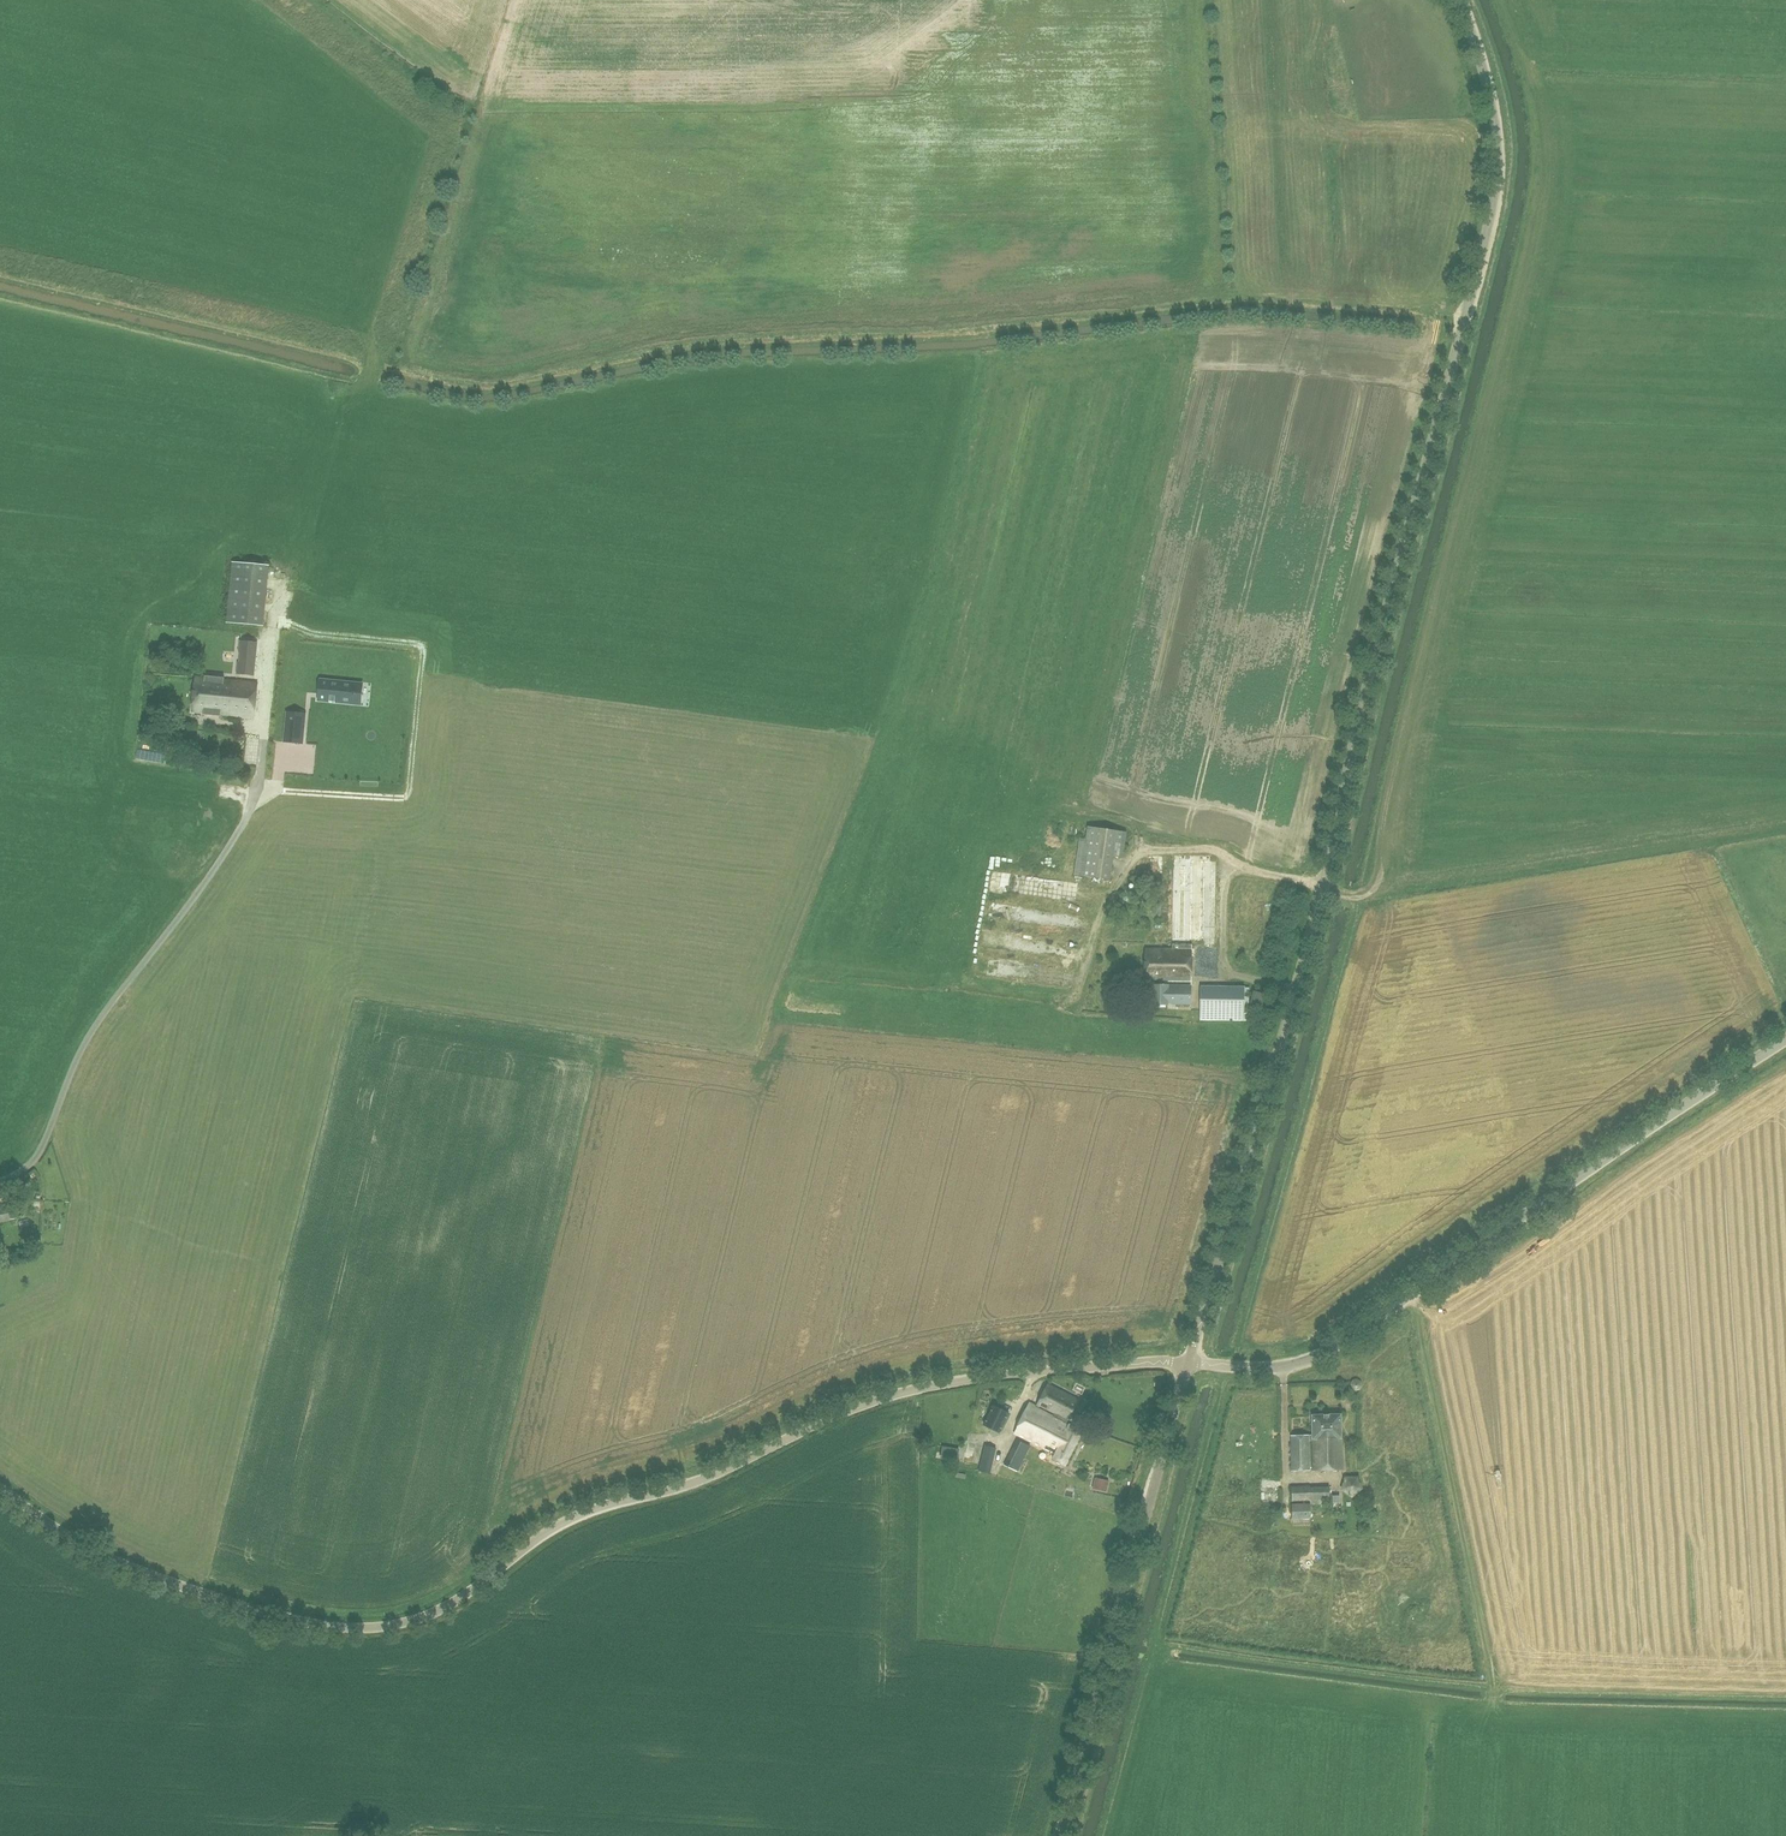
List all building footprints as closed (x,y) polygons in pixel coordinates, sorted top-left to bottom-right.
[(255,619),(259,559),(226,557),(222,617),(255,619)] [(257,641),(239,640),(238,648),(245,648),(244,665),(236,664),(235,673),(254,675),(257,641)] [(195,677),(191,711),(203,712),(203,714),(221,716),(221,714),(254,716),(257,682),(224,679),(224,677),(206,676),(206,678),(195,677)] [(319,681),(318,699),(352,702),(354,684),(319,681)] [(303,729),(305,713),(287,712),(286,727),(303,729)] [(339,741),(340,719),(330,719),(329,741),(339,741)] [(151,782),(155,769),(138,764),(134,777),(151,782)] [(344,801),(344,817),(362,817),(362,801),(344,801)] [(353,832),(353,823),(344,823),(344,833),(353,832)] [(1088,827),(1086,838),(1079,837),(1074,875),(1081,876),(1110,880),(1115,843),(1125,844),(1126,832),(1088,827)] [(1031,903),(1034,891),(1025,888),(1022,901),(1031,903)] [(1152,900),(1152,913),(1161,913),(1161,901),(1152,900)] [(1191,980),(1191,949),(1172,949),(1145,948),(1145,979),(1159,979),(1159,985),(1153,985),(1153,1004),(1167,1004),(1167,1002),(1172,1002),(1172,1003),(1191,1004),(1191,985),(1164,985),(1164,979),(1191,980)] [(1245,986),(1201,985),(1199,1018),(1250,1020),(1251,1007),(1244,1006),(1245,986)] [(1264,993),(1253,990),(1250,1003),(1261,1006),(1264,993)] [(16,1207),(20,1207),(20,1199),(10,1200),(11,1217),(16,1216),(16,1207)] [(9,1220),(7,1206),(0,1207),(0,1221),(9,1220)] [(1352,1381),(1351,1383),(1352,1388),(1356,1390),(1359,1390),(1361,1389),(1363,1385),(1362,1380),(1358,1378),(1353,1379),(1352,1381)] [(1082,1401),(1047,1384),(1036,1407),(1029,1403),(1014,1433),(1056,1453),(1053,1458),(1066,1464),(1083,1429),(1071,1424),(1082,1401)] [(984,1424),(999,1432),(1009,1413),(993,1405),(984,1424)] [(1342,1469),(1341,1414),(1312,1415),(1312,1435),(1291,1435),(1291,1470),(1309,1470),(1309,1440),(1312,1440),(1313,1470),(1342,1469)] [(1017,1438),(1003,1465),(1017,1472),(1031,1446),(1017,1438)] [(996,1447),(985,1445),(979,1470),(989,1473),(996,1447)] [(958,1448),(944,1446),(942,1454),(942,1459),(956,1462),(958,1448)] [(954,1462),(953,1467),(967,1470),(968,1465),(954,1462)] [(1093,1480),(1109,1483),(1111,1473),(1095,1470),(1093,1480)] [(1311,1472),(1311,1478),(1289,1477),(1289,1489),(1325,1489),(1325,1479),(1319,1479),(1319,1473),(1311,1472)] [(1345,1477),(1340,1489),(1351,1497),(1363,1488),(1358,1476),(1345,1477)] [(1087,1493),(1112,1502),(1116,1491),(1091,1482),(1087,1493)] [(1307,1504),(1292,1505),(1292,1518),(1307,1517),(1307,1504)] [(300,1611),(301,1619),(309,1618),(309,1611),(300,1611)] [(339,1614),(338,1623),(348,1623),(348,1615),(339,1614)]
